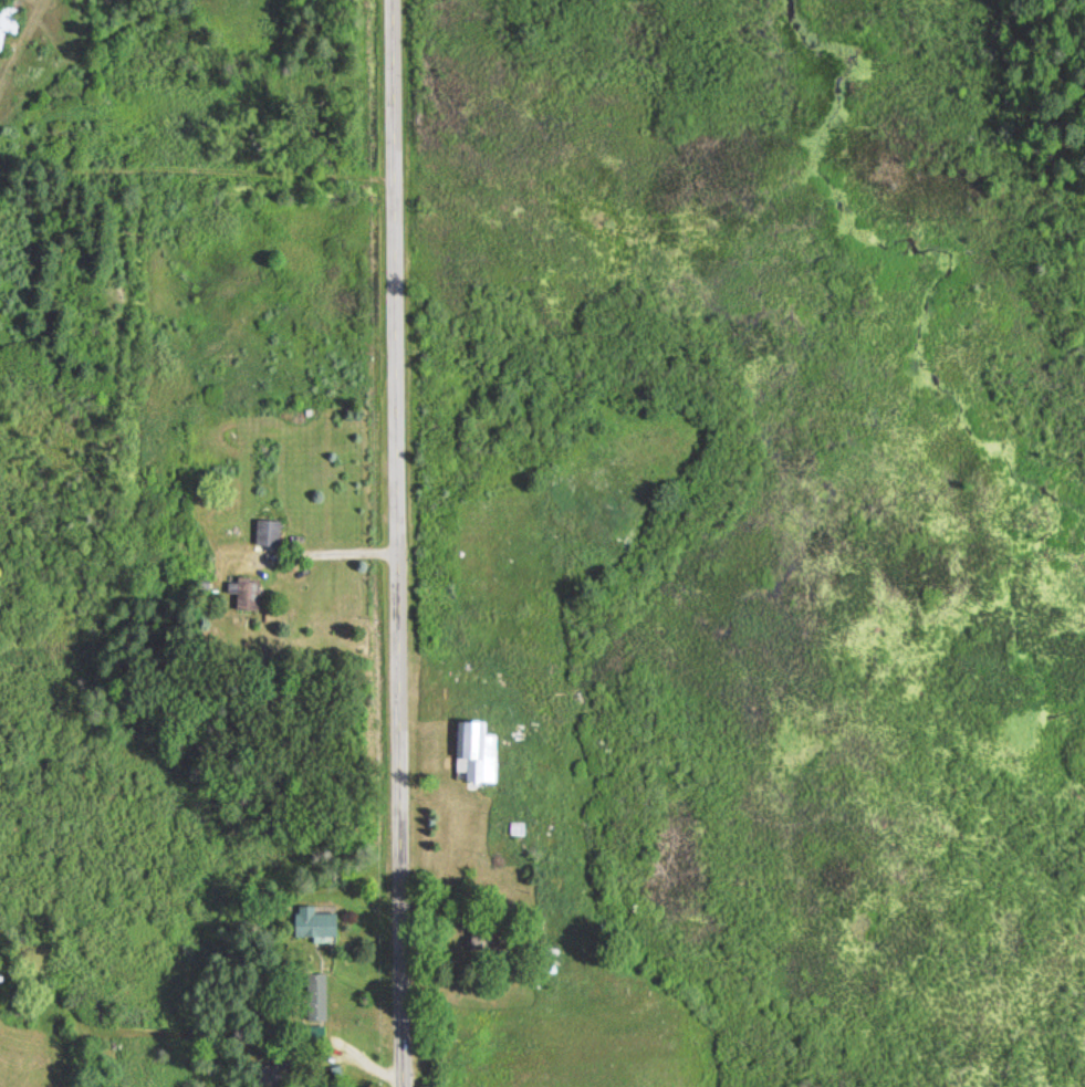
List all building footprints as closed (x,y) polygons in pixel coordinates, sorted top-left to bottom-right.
[(6,53),(9,33),(21,35),(25,10),(14,8),(15,0),(0,0),(0,52),(6,53)] [(258,546),(283,546),(283,521),(258,521),(258,546)] [(261,611),(261,582),(241,582),(241,611),(261,611)] [(500,733),(494,733),(494,720),(461,720),(461,782),(499,782),(500,733)] [(340,912),(317,911),(318,908),(300,907),(299,938),(339,940),(340,912)]
